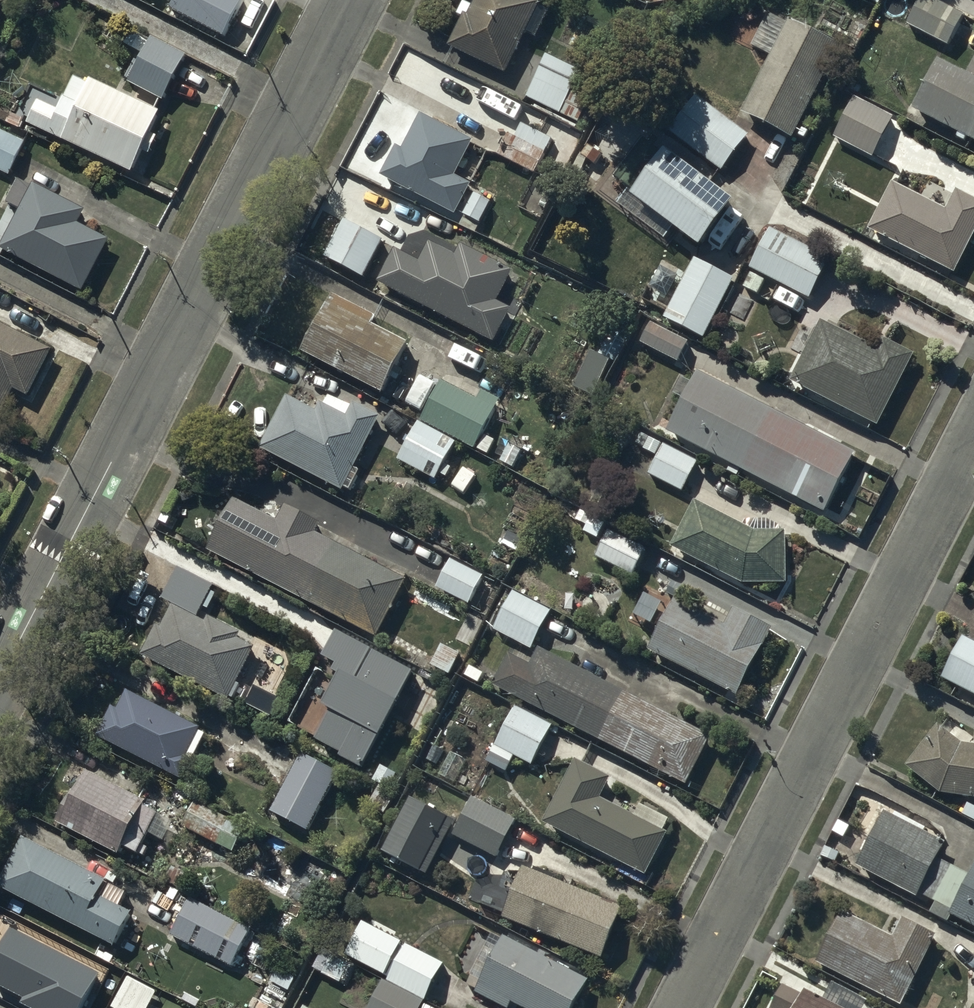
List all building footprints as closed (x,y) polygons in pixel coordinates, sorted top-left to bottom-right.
[(167,6),(220,34),(237,0),(171,0),(167,6)] [(467,13),(463,11),(447,44),(503,70),(535,0),(473,0),(467,13)] [(931,0),(923,0),(909,27),(950,48),(966,18),(931,0)] [(842,50),(791,24),(744,115),(795,141),(842,50)] [(138,51),(144,40),(131,33),(125,44),(138,51)] [(183,54),(149,36),(126,81),(160,99),(183,54)] [(597,77),(545,52),(525,93),(577,118),(597,77)] [(939,63),(914,114),(973,144),(973,80),(939,63)] [(55,108),(35,98),(25,120),(128,168),(138,147),(146,150),(154,134),(147,131),(158,108),(87,75),(85,80),(71,74),(55,108)] [(749,138),(698,99),(671,133),(723,173),(749,138)] [(895,120),(856,100),(835,140),(874,160),(895,120)] [(471,138),(419,112),(401,146),(396,143),(380,174),(453,212),(468,183),(452,174),(471,138)] [(514,134),(507,130),(496,150),(531,169),(548,135),(521,121),(514,134)] [(0,129),(0,170),(8,173),(24,140),(0,129)] [(737,210),(669,158),(636,201),(705,252),(737,210)] [(558,186),(536,174),(519,206),(541,218),(558,186)] [(15,176),(4,198),(17,205),(0,238),(0,247),(78,287),(104,237),(74,222),(82,207),(31,181),(29,183),(15,176)] [(958,194),(948,213),(893,186),(870,233),(958,277),(973,244),(973,202),(958,194)] [(489,200),(474,191),(463,212),(478,220),(489,200)] [(381,238),(343,218),(323,255),(361,276),(381,238)] [(830,262),(772,232),(751,272),(809,302),(830,262)] [(419,258),(395,246),(377,280),(492,338),(509,306),(495,300),(511,267),(461,242),(455,252),(429,239),(419,258)] [(736,281),(696,261),(665,321),(705,341),(736,281)] [(765,283),(752,276),(745,288),(758,295),(765,283)] [(373,314),(330,291),(300,347),(379,388),(405,340),(369,321),(373,314)] [(0,322),(0,410),(12,387),(27,395),(51,348),(0,322)] [(861,343),(824,324),(792,385),(880,430),(917,359),(867,333),(861,343)] [(690,346),(653,328),(644,346),(681,365),(690,346)] [(608,359),(589,349),(572,385),(590,394),(608,359)] [(857,459),(700,377),(670,435),(826,517),(857,459)] [(476,398),(439,379),(418,419),(473,447),(499,398),(481,389),(476,398)] [(314,409),(284,394),(257,446),(340,488),(377,415),(351,402),(345,415),(318,401),(314,409)] [(452,440),(416,420),(396,457),(432,477),(452,440)] [(495,439),(486,433),(478,448),(487,453),(495,439)] [(657,456),(662,446),(642,435),(636,445),(657,456)] [(522,449),(510,443),(501,460),(513,466),(522,449)] [(699,464),(665,447),(650,476),(683,493),(699,464)] [(474,473),(463,467),(452,484),(463,491),(474,473)] [(276,517),(231,495),(205,549),(374,633),(402,577),(313,533),(319,521),(283,503),(276,517)] [(758,536),(698,505),(674,550),(744,588),(788,588),(788,536),(758,536)] [(594,519),(583,513),(578,521),(589,527),(594,519)] [(648,551),(612,533),(598,560),(634,579),(648,551)] [(481,575),(449,559),(436,586),(468,602),(481,575)] [(212,581),(177,563),(160,595),(196,614),(202,603),(207,606),(214,592),(208,589),(212,581)] [(688,592),(674,584),(668,595),(682,602),(688,592)] [(553,614),(514,595),(495,633),(534,652),(553,614)] [(575,597),(568,596),(567,612),(574,612),(575,597)] [(205,619),(171,602),(161,623),(155,620),(139,652),(226,695),(251,644),(236,637),(240,630),(207,614),(205,619)] [(775,633),(737,613),(729,628),(678,602),(651,655),(740,700),(775,633)] [(414,667),(333,626),(318,655),(331,661),(328,669),(337,673),(320,705),(329,710),(313,740),(340,754),(338,757),(361,769),(414,667)] [(943,682),(973,699),(973,644),(965,640),(943,682)] [(459,653),(441,644),(431,664),(449,673),(459,653)] [(712,739),(541,652),(533,668),(511,657),(494,689),(688,787),(712,739)] [(485,677),(473,670),(468,679),(480,686),(485,677)] [(278,698),(252,684),(243,701),(268,714),(278,698)] [(204,729),(125,689),(116,707),(111,704),(95,734),(180,777),(204,729)] [(553,729),(517,710),(497,749),(534,768),(553,729)] [(909,767),(944,798),(973,802),(973,751),(962,749),(941,730),(909,767)] [(338,771),(300,751),(270,810),(307,829),(338,771)] [(515,760),(495,751),(488,764),(508,774),(515,760)] [(467,762),(453,754),(442,776),(456,784),(467,762)] [(396,772),(380,764),(373,779),(389,787),(396,772)] [(612,782),(578,764),(545,828),(648,881),(670,838),(602,802),(612,782)] [(155,810),(86,773),(74,794),(69,791),(52,821),(115,855),(121,845),(139,855),(144,846),(138,843),(155,810)] [(517,824),(474,801),(455,836),(499,859),(517,824)] [(242,827),(192,802),(180,825),(229,851),(242,827)] [(448,822),(413,804),(386,857),(421,875),(448,822)] [(885,804),(856,860),(917,891),(946,836),(885,804)] [(21,834),(0,874),(0,885),(112,944),(129,912),(98,895),(106,879),(21,834)] [(839,849),(825,843),(821,851),(835,857),(839,849)] [(967,867),(937,853),(919,890),(934,898),(930,907),(947,916),(949,912),(946,910),(967,867)] [(949,907),(973,920),(973,860),(949,907)] [(624,911),(526,872),(505,924),(603,963),(624,911)] [(249,930),(189,897),(170,933),(230,965),(249,930)] [(840,905),(815,957),(901,998),(935,929),(900,913),(892,930),(840,905)] [(427,999),(445,966),(366,924),(348,957),(427,999)] [(9,927),(0,944),(0,985),(22,996),(19,1001),(32,1007),(78,1007),(96,972),(9,927)] [(506,940),(476,997),(497,1007),(514,1007),(515,1006),(519,1007),(579,1007),(592,984),(506,940)] [(344,985),(353,968),(328,955),(319,973),(344,985)] [(297,981),(280,971),(273,983),(291,993),(297,981)] [(128,975),(111,1005),(116,1007),(143,1007),(154,989),(128,975)] [(804,984),(801,989),(783,980),(771,1003),(781,1007),(850,1007),(804,984)] [(385,984),(373,1007),(424,1007),(426,1004),(385,984)] [(187,997),(184,1003),(195,1007),(199,1007),(201,1004),(187,997)]
